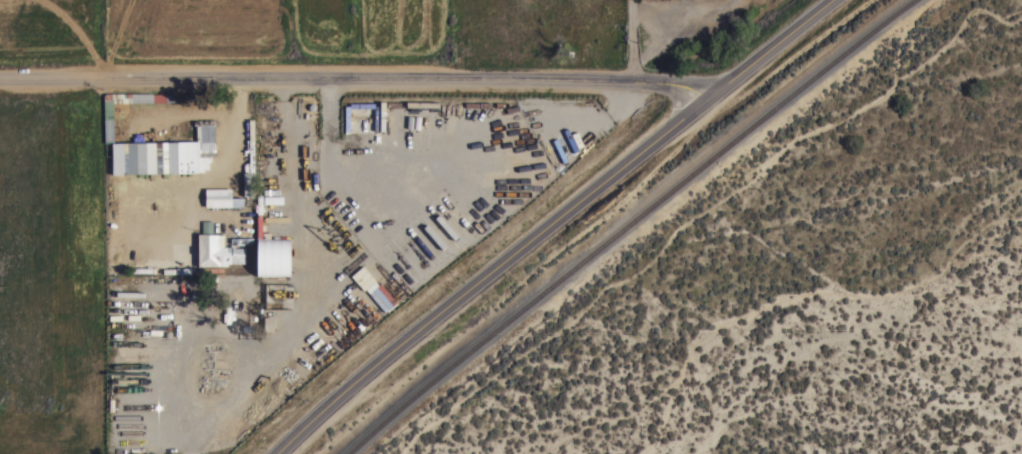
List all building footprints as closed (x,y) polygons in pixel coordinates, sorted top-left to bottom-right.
[(152,93),(211,93),(211,101),(113,102),(113,156),(104,156),(103,94),(104,94),(104,93),(152,93)] [(124,173),(123,142),(196,141),(196,125),(193,125),(193,119),(215,119),(215,124),(214,124),(215,157),(198,157),(199,172),(136,173),(124,173)] [(242,172),(249,172),(248,144),(254,144),(254,197),(249,197),(249,195),(243,195),(242,172)] [(231,188),(231,197),(243,197),(243,206),(229,206),(229,212),(205,212),(205,188),(231,188)] [(222,233),(209,233),(209,221),(222,221),(222,233)] [(220,246),(232,246),(232,247),(245,247),(245,262),(227,263),(227,265),(219,265),(219,266),(196,266),(196,233),(220,233),(220,246)] [(290,276),(291,239),(258,238),(257,275),(290,276)]
